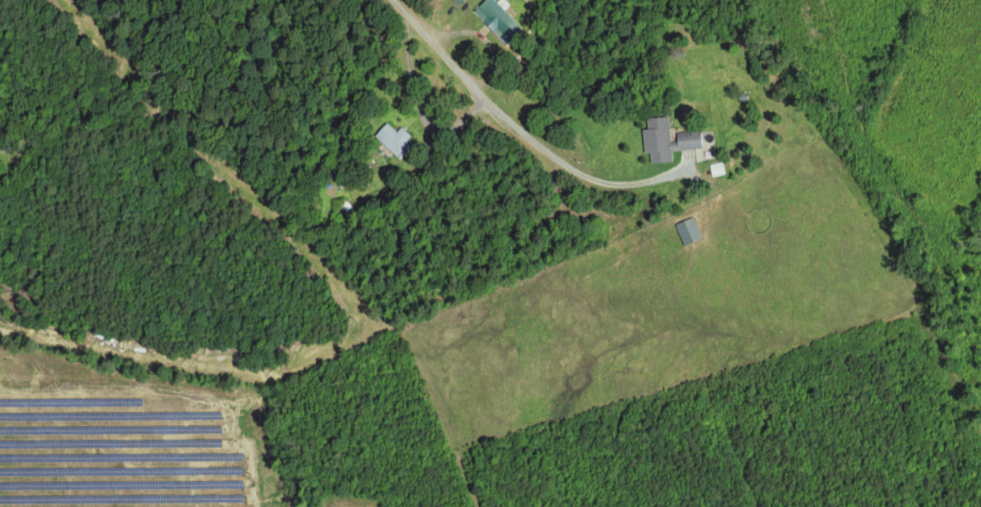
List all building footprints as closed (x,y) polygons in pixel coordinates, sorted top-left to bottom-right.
[(501,42),(518,26),(494,0),(483,0),(472,11),(501,42)] [(669,151),(702,149),(701,131),(674,133),(675,142),(668,142),(666,118),(645,119),(645,129),(641,129),(642,153),(648,153),(649,163),(670,161),(669,151)] [(397,158),(414,140),(399,127),(395,131),(385,122),(373,136),(397,158)] [(700,238),(691,217),(673,225),(682,246),(700,238)]
